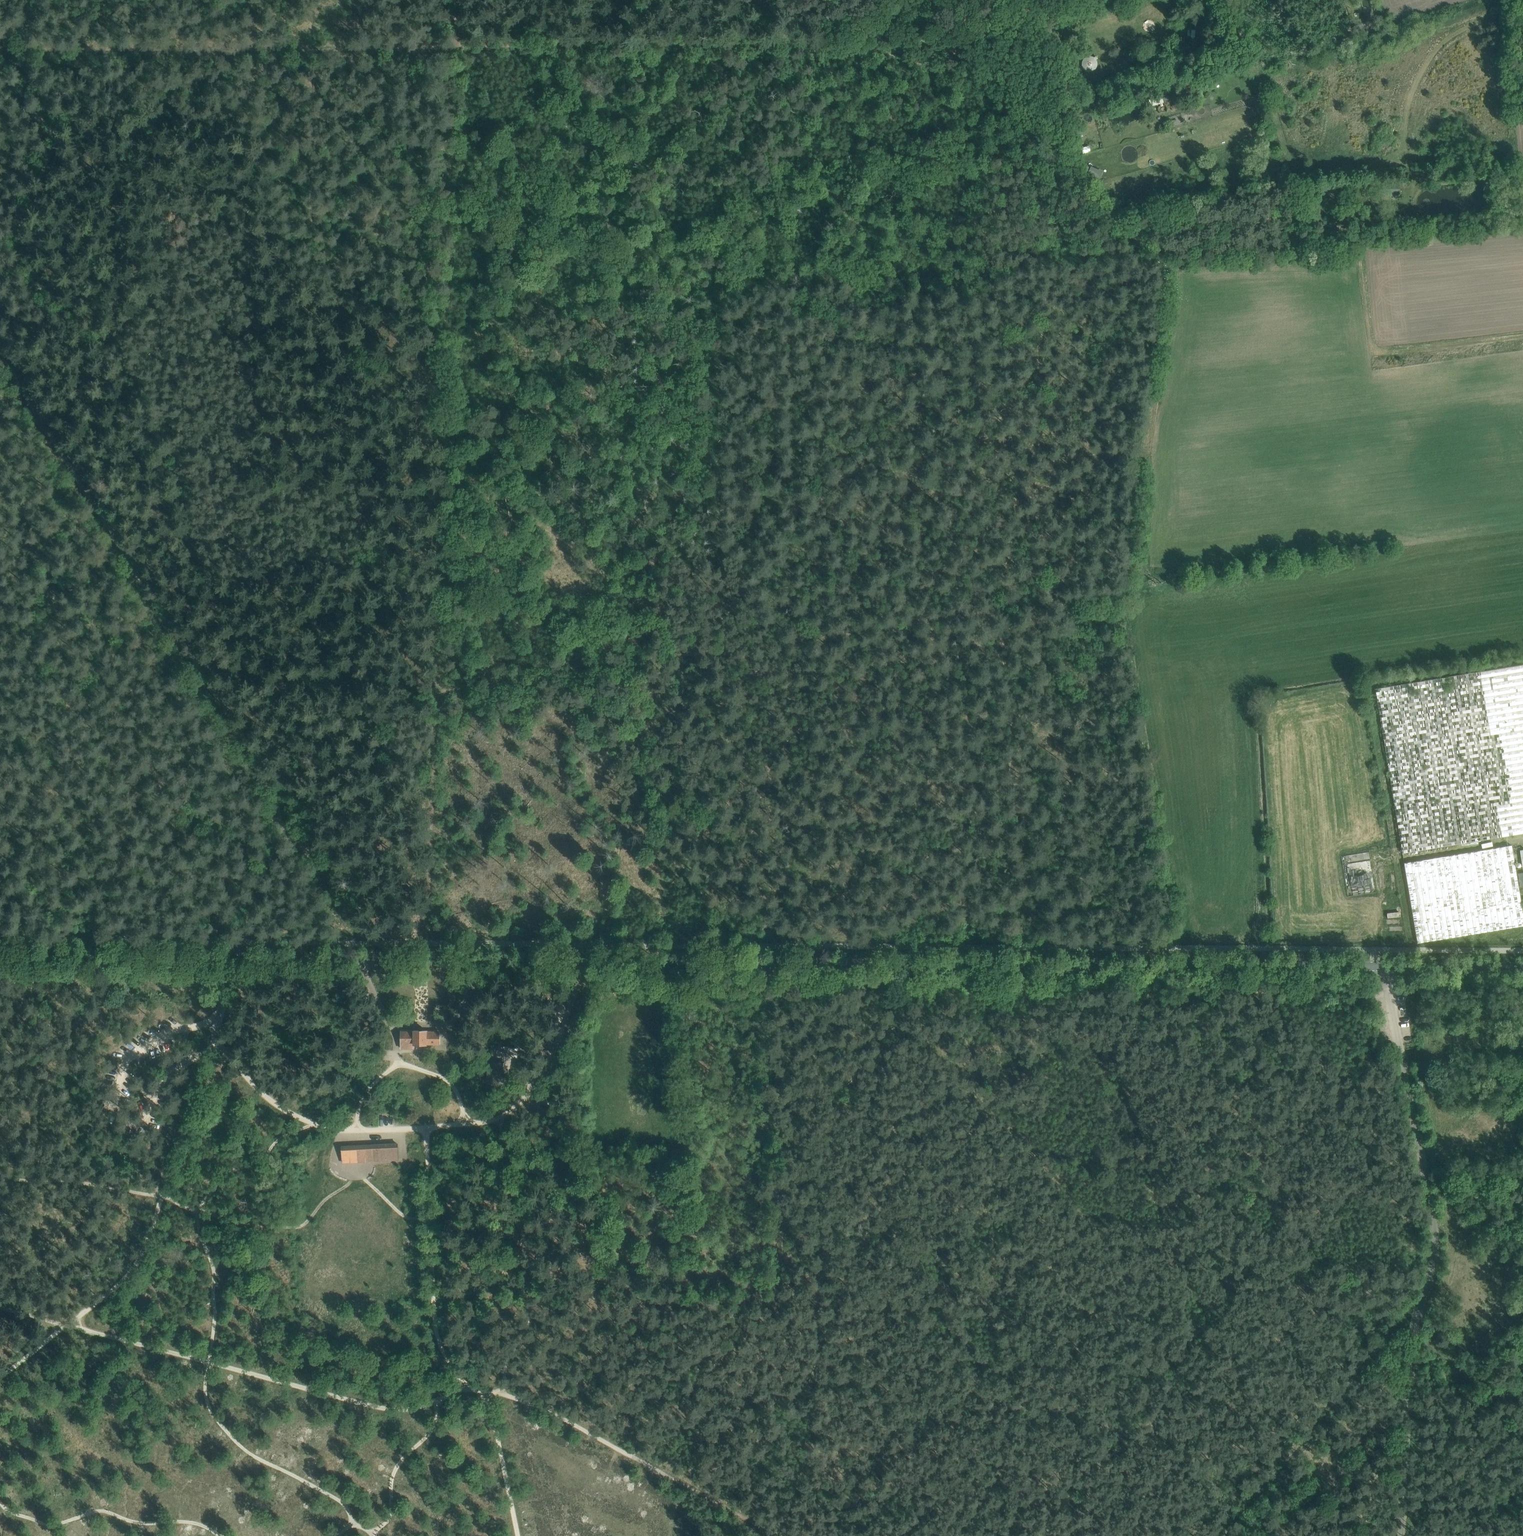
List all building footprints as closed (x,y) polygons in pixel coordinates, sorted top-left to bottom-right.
[(1376,689),(1403,852),(1502,836),(1522,833),(1522,665),(1481,672),(1376,689)] [(1502,847),(1404,863),(1418,943),(1522,925),(1522,912),(1512,845),(1502,847)] [(1367,871),(1347,875),(1350,890),(1370,886),(1367,871)] [(401,1031),(401,1041),(401,1048),(414,1048),(414,1044),(439,1044),(439,1031),(427,1031),(427,1030),(414,1030),(414,1031),(401,1031)] [(387,1097),(376,1098),(376,1111),(388,1110),(387,1097)] [(397,1142),(341,1145),(342,1163),(398,1160),(397,1142)]
